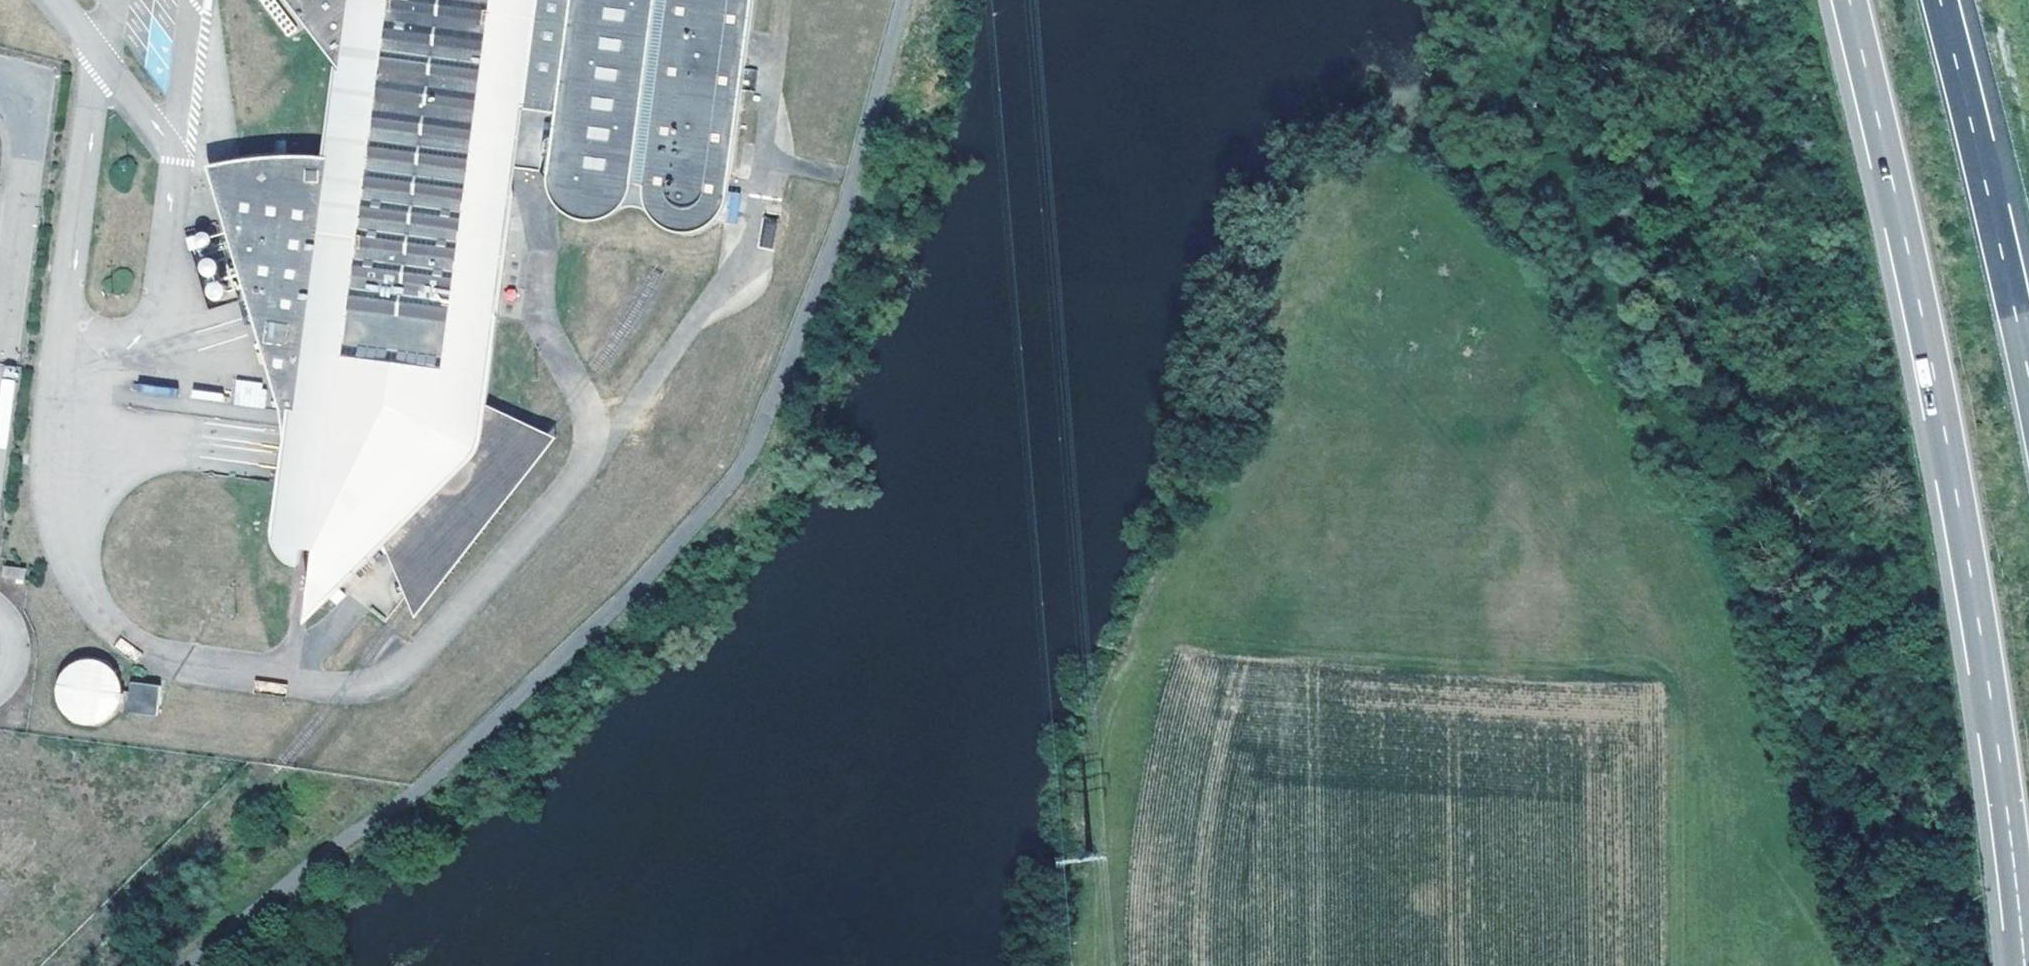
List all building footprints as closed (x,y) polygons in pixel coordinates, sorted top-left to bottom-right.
[(348,77),(336,153),(261,153),(242,157),(243,169),(216,174),(246,282),(282,404),(320,410),(311,486),(283,480),(281,494),(277,521),(279,537),(288,553),(302,563),(307,544),(319,545),(314,591),(336,596),(393,540),(414,583),(449,540),(513,458),(532,419),(490,395),(514,183),(518,175),(522,155),(554,163),(556,178),(562,190),(577,202),(594,207),(614,202),(637,205),(667,226),(687,232),(712,219),(722,202),(749,0),(290,0),(348,77)] [(764,218),(760,245),(771,247),(775,220),(764,218)] [(233,404),(262,408),(265,382),(237,378),(233,404)] [(289,428),(283,480),(311,486),(320,410),(282,404),(289,428)] [(542,422),(532,419),(513,458),(449,540),(414,583),(425,607),(558,431),(542,422)] [(3,577),(24,579),(26,569),(4,564),(3,577)] [(123,711),(153,716),(158,685),(129,681),(123,690),(116,688),(110,671),(100,662),(91,660),(79,661),(69,666),(62,673),(56,685),(58,696),(59,703),(65,709),(73,717),(89,718),(101,715),(108,712),(114,701),(124,702),(123,711)]
